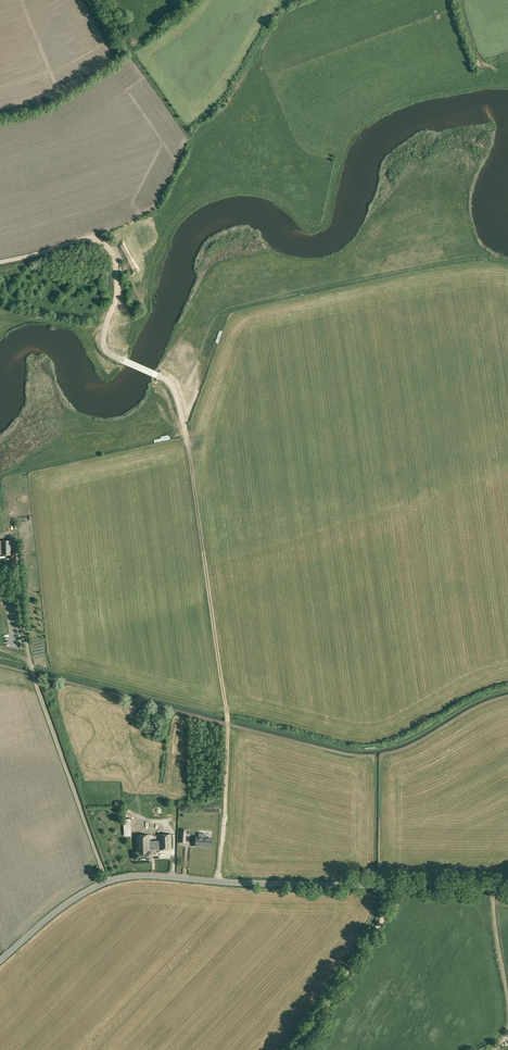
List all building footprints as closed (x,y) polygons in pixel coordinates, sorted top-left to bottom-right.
[(0,541),(0,554),(1,554),(1,555),(10,555),(10,540),(1,541),(0,541)] [(214,813),(219,809),(215,804),(210,808),(214,813)] [(132,819),(123,819),(124,836),(132,836),(132,819)] [(158,834),(158,846),(159,845),(159,849),(172,849),(171,834),(158,834)] [(196,837),(195,846),(211,847),(211,838),(206,837),(206,834),(199,834),(199,837),(196,837)] [(159,845),(158,846),(150,846),(150,835),(135,835),(136,852),(135,852),(135,859),(151,859),(151,851),(150,851),(150,850),(159,849),(159,845)]
